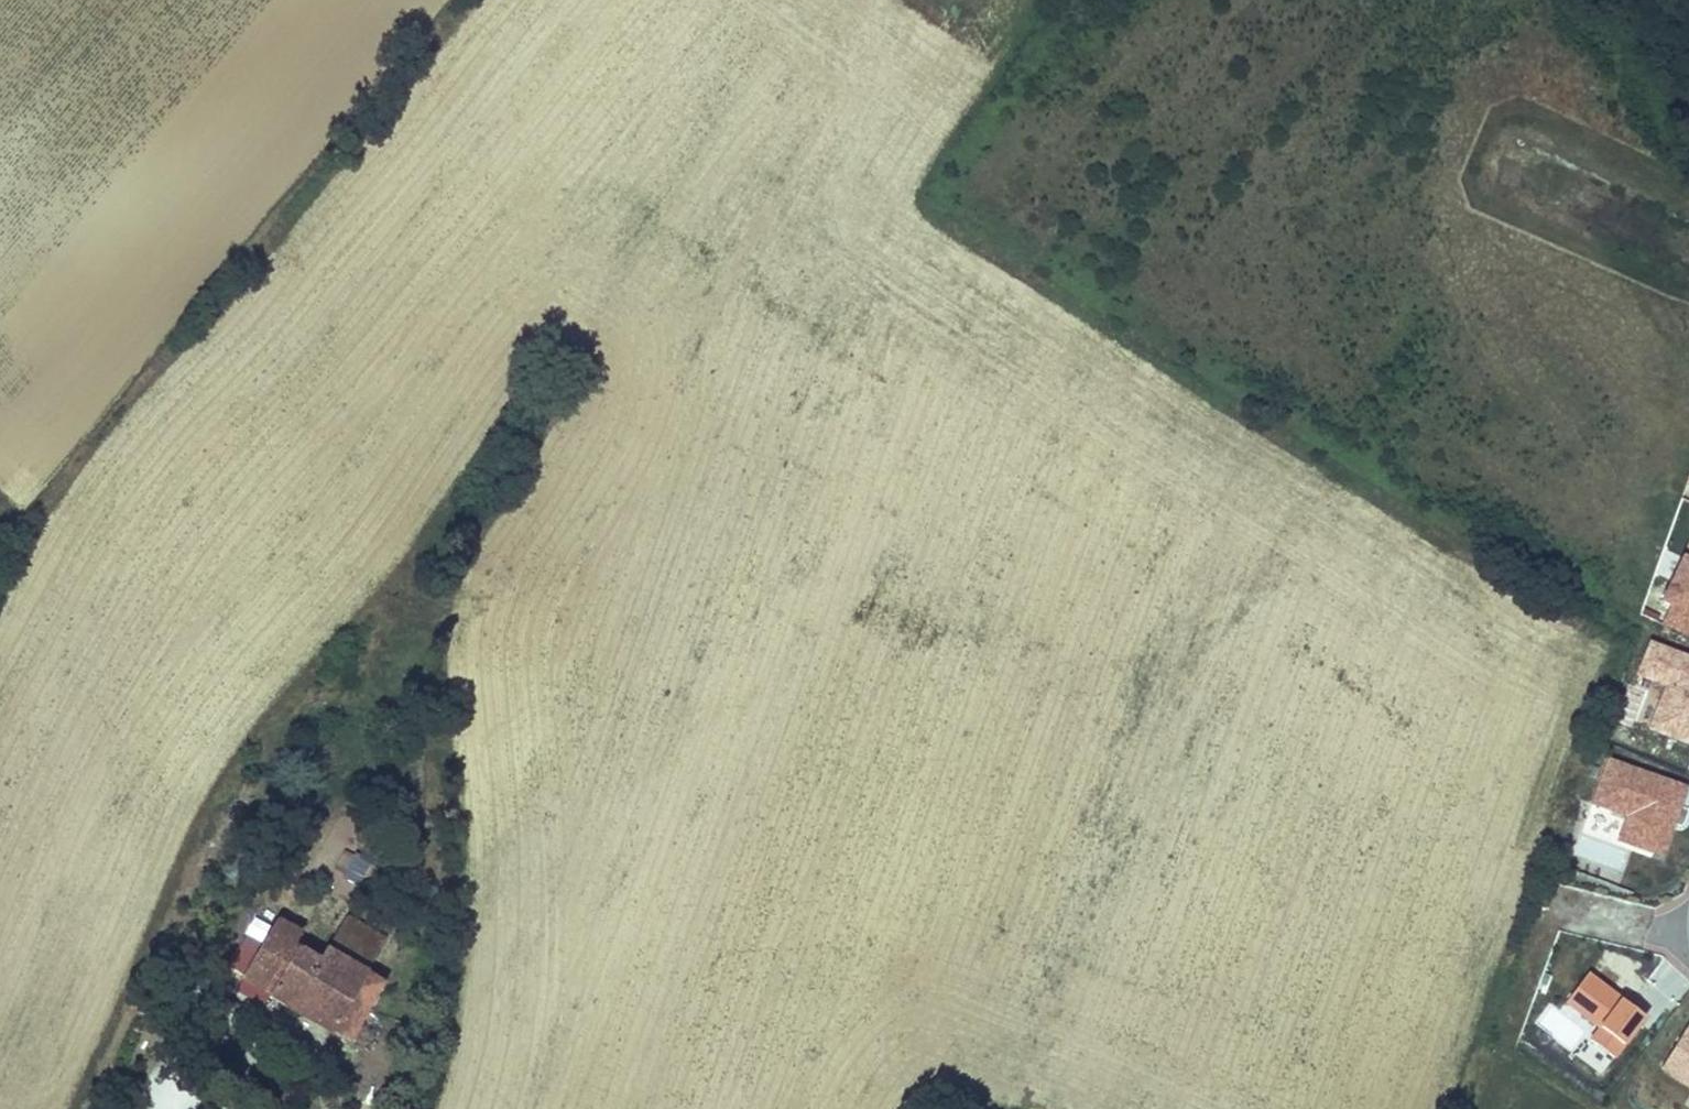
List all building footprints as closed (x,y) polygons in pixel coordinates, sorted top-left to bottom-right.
[(1684,560),(1663,607),(1670,610),(1663,627),(1688,639),(1688,562),(1684,560)] [(1651,644),(1637,678),(1666,690),(1649,733),(1688,749),(1688,659),(1651,644)] [(1688,790),(1608,760),(1591,806),(1627,819),(1618,843),(1663,860),(1688,790)] [(343,881),(360,888),(371,862),(354,855),(343,881)] [(388,984),(407,950),(346,915),(327,949),(388,984)] [(354,1049),(388,984),(327,949),(279,921),(242,986),(354,1049)] [(1624,1002),(1589,975),(1566,1005),(1601,1032),(1622,1005),(1624,1002)] [(1649,1026),(1622,1005),(1601,1032),(1593,1043),(1621,1064),(1649,1026)] [(1688,1029),(1662,1071),(1688,1088),(1688,1029)]
